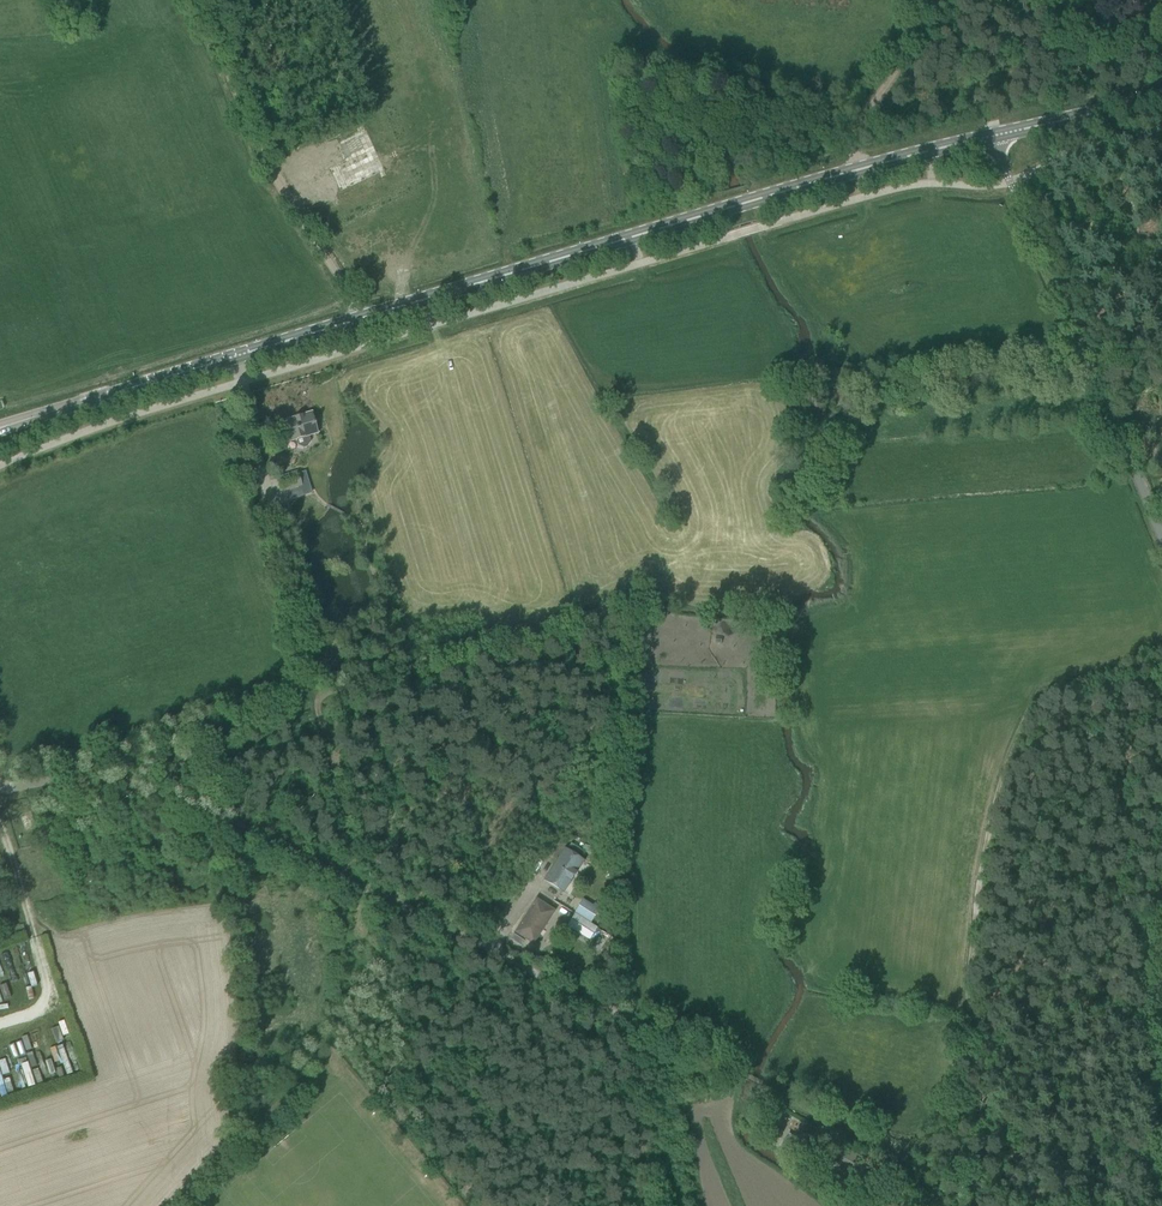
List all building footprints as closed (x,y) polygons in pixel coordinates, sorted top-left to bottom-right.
[(318,433),(315,423),(312,412),(281,421),(287,442),(296,440),(298,445),(304,448),(307,447),(310,441),(309,436),(318,433)] [(297,473),(280,477),(284,491),(301,486),(297,473)] [(277,506),(268,521),(275,526),(272,530),(278,534),(284,524),(280,522),(287,512),(277,506)] [(441,617),(433,617),(433,626),(441,625),(441,617)] [(571,843),(568,849),(579,856),(582,850),(571,843)] [(565,849),(545,880),(561,891),(564,892),(570,882),(576,873),(583,862),(572,854),(565,849)] [(534,902),(514,933),(534,945),(555,911),(550,908),(536,899),(534,902)] [(599,910),(583,899),(574,913),(576,913),(590,923),(599,910)] [(589,940),(597,927),(590,923),(576,913),(567,926),(589,940)] [(0,921),(2,928),(9,926),(7,919),(0,921)] [(521,946),(524,941),(513,933),(510,939),(521,946)] [(778,1128),(784,1116),(775,1111),(774,1113),(769,1111),(764,1119),(768,1121),(765,1127),(773,1131),(772,1134),(779,1138),(783,1131),(778,1128)] [(790,1133),(779,1149),(787,1154),(789,1150),(795,1141),(797,1137),(790,1133)]
